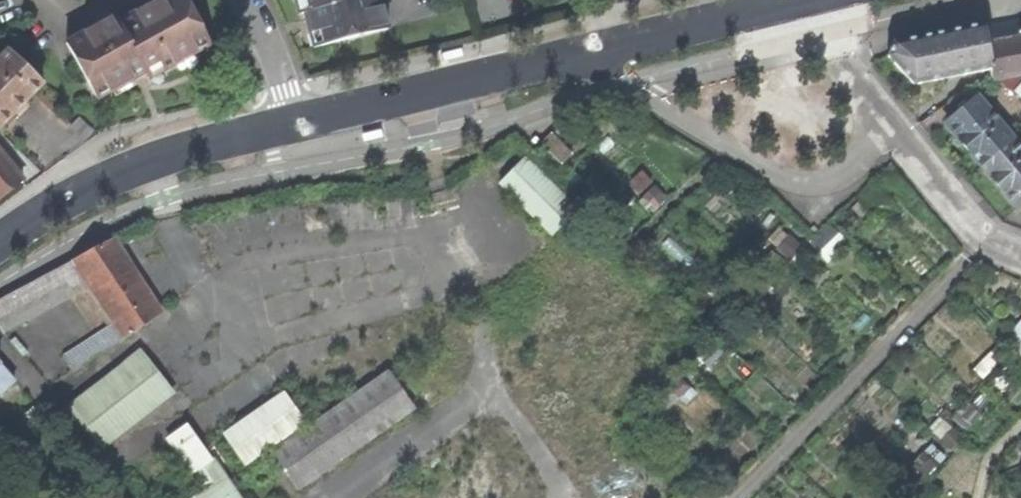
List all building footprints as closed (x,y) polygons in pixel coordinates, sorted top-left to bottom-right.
[(67,45),(98,102),(134,82),(130,74),(141,68),(145,76),(149,82),(211,48),(184,0),(165,0),(119,25),(115,19),(67,45)] [(305,14),(358,0),(298,0),(302,15),(305,14)] [(388,30),(380,0),(358,0),(305,14),(309,31),(314,50),(388,30)] [(985,34),(991,70),(993,80),(1020,75),(1020,20),(1020,19),(1011,26),(1004,33),(985,34)] [(985,34),(983,25),(938,34),(894,42),(889,56),(914,85),(991,70),(985,34)] [(471,53),(469,45),(453,49),(449,50),(450,55),(451,58),(471,53)] [(10,53),(0,63),(0,129),(20,107),(42,84),(10,53)] [(140,79),(145,76),(141,68),(130,74),(134,82),(140,79)] [(964,144),(983,166),(1013,140),(978,98),(948,124),(964,144)] [(93,134),(78,120),(69,129),(84,143),(93,134)] [(366,131),(369,139),(385,135),(389,134),(388,129),(387,126),(366,131)] [(1017,137),(1013,140),(983,166),(1000,187),(1018,208),(1020,206),(1020,132),(1017,137)] [(559,162),(567,151),(546,133),(537,143),(559,162)] [(8,196),(25,184),(0,153),(0,202),(8,196)] [(545,235),(572,208),(522,159),(495,184),(545,235)] [(818,244),(837,259),(853,239),(834,223),(818,244)] [(156,312),(108,237),(0,295),(0,326),(2,329),(85,284),(121,337),(156,312)] [(100,447),(164,396),(133,356),(68,407),(100,447)] [(10,381),(0,370),(0,390),(10,381)] [(385,373),(271,454),(295,489),(410,408),(385,373)] [(222,435),(243,464),(302,424),(281,394),(222,435)] [(211,459),(207,461),(184,427),(165,440),(201,493),(194,497),(237,497),(211,459)]
